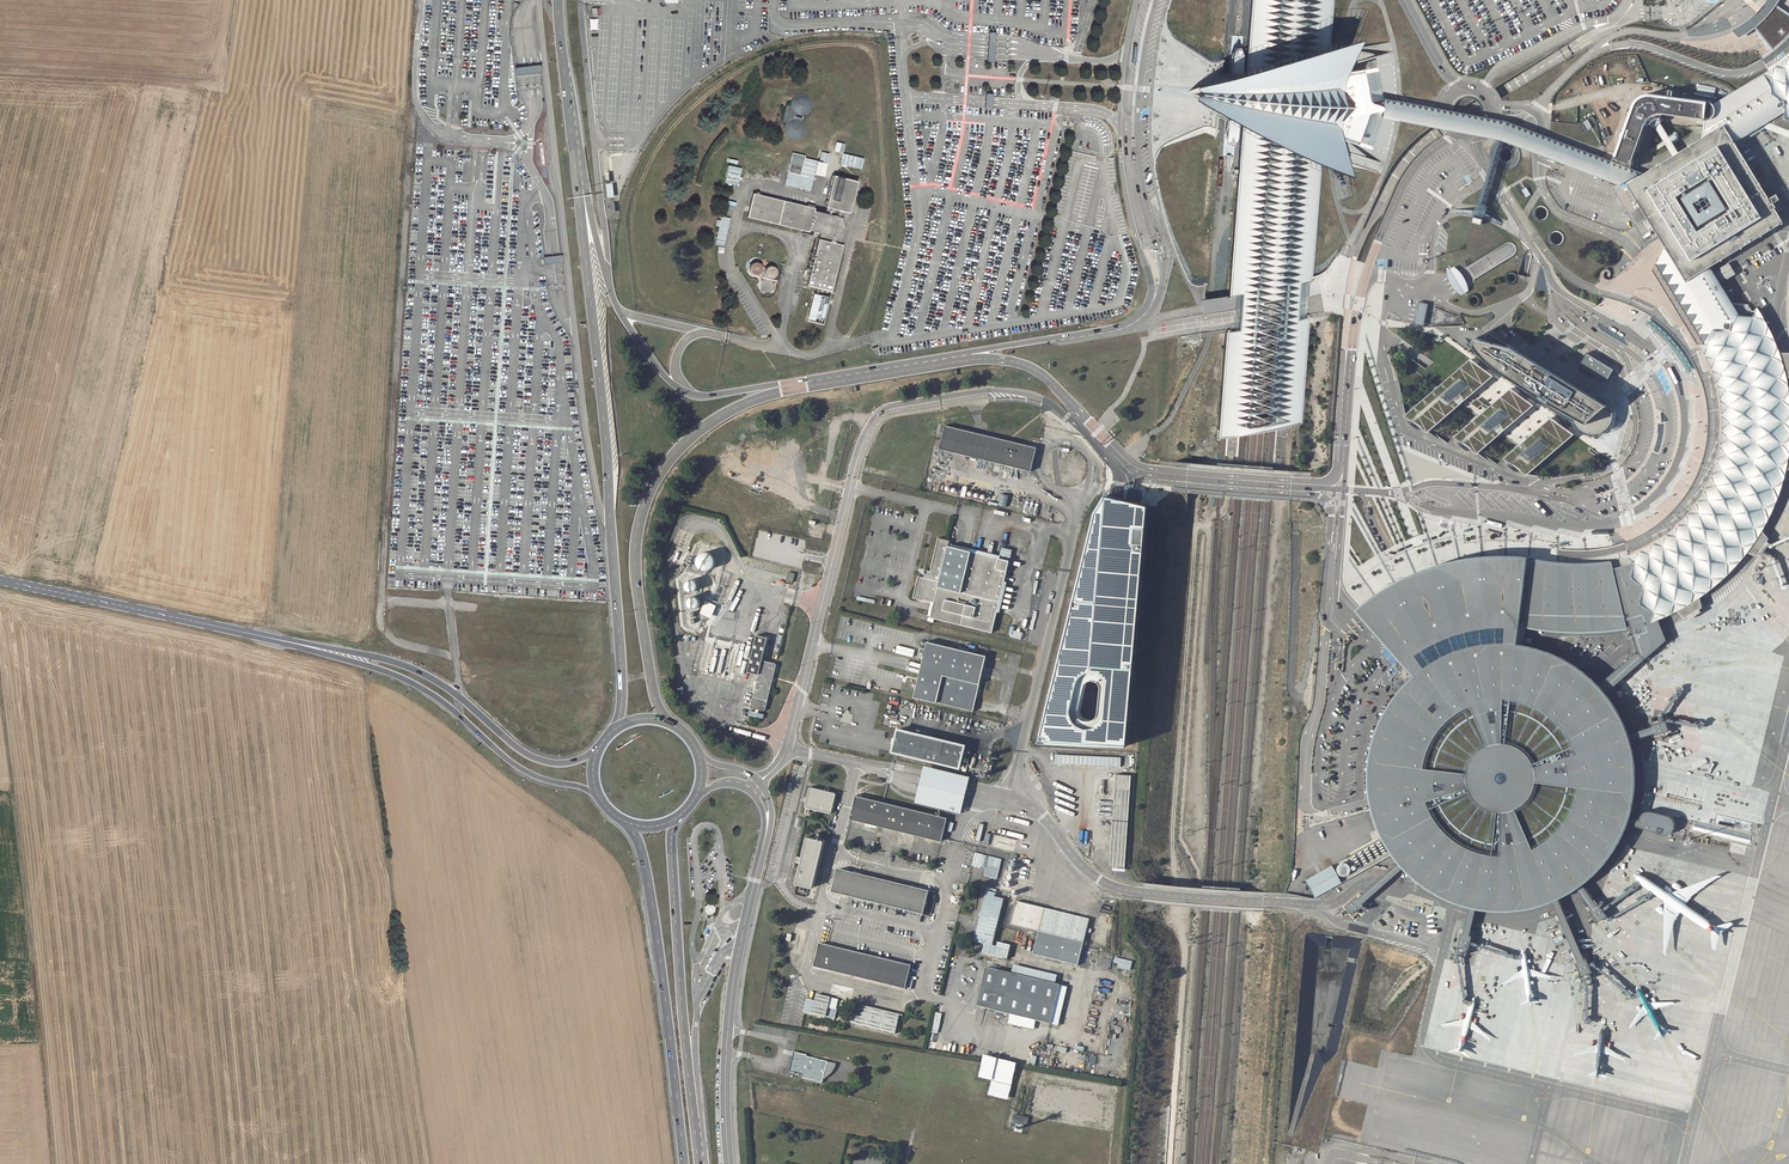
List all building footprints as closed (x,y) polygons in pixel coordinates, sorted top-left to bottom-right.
[(1242,71),(1242,79),(1284,72),(1326,56),(1327,43),(1330,0),(1248,0),(1242,71)] [(1757,30),(1773,52),(1762,60),(1771,69),(1788,55),(1788,53),(1788,13),(1779,7),(1782,0),(1770,0),(1769,1),(1760,12),(1756,17),(1743,27),(1734,32),(1741,40),(1750,34),(1757,30)] [(1223,115),(1238,125),(1278,143),(1317,161),(1351,173),(1341,137),(1339,128),(1340,118),(1351,103),(1342,91),(1341,81),(1345,75),(1360,37),(1326,45),(1285,57),(1242,71),(1225,78),(1186,93),(1223,115)] [(1788,55),(1771,69),(1714,103),(1717,106),(1717,109),(1718,112),(1716,117),(1711,120),(1706,121),(1706,126),(1709,139),(1727,128),(1738,145),(1784,114),(1788,121),(1788,53),(1788,55)] [(515,76),(541,72),(541,69),(541,65),(514,68),(515,76)] [(782,122),(786,123),(784,126),(784,129),(785,132),(786,135),(787,137),(790,139),(792,140),(795,140),(798,140),(801,139),(803,137),(805,134),(806,132),(806,129),(806,126),(805,123),(803,121),(804,116),(806,115),(809,113),(811,110),(812,108),(812,105),(812,101),(811,99),(809,96),(806,95),(803,94),(800,94),(797,94),(794,96),(792,98),(791,100),(790,103),(790,106),(786,106),(782,122)] [(1552,140),(1499,120),(1377,97),(1374,103),(1373,106),(1372,111),(1371,114),(1370,116),(1399,121),(1429,127),(1496,139),(1630,188),(1633,186),(1640,182),(1649,176),(1634,170),(1615,163),(1552,140)] [(1718,112),(1717,109),(1712,106),(1652,97),(1646,98),(1640,101),(1637,105),(1615,163),(1634,170),(1650,125),(1654,121),(1657,120),(1662,119),(1706,126),(1706,121),(1711,120),(1716,117),(1718,112)] [(1363,105),(1362,111),(1371,114),(1372,111),(1373,106),(1374,103),(1363,100),(1363,105)] [(1281,126),(1238,116),(1238,125),(1235,157),(1224,294),(1232,292),(1231,305),(1230,323),(1229,327),(1221,329),(1214,435),(1223,434),(1242,432),(1254,429),(1262,427),(1272,426),(1291,423),(1297,422),(1305,314),(1291,316),(1291,312),(1292,295),(1293,285),(1293,280),(1308,278),(1318,147),(1281,126)] [(1587,119),(1582,122),(1587,130),(1592,128),(1587,119)] [(1633,186),(1630,188),(1669,251),(1691,287),(1710,266),(1778,221),(1738,145),(1727,128),(1709,139),(1649,176),(1640,182),(1633,186)] [(835,150),(842,152),(844,145),(837,143),(835,150)] [(815,159),(791,153),(783,184),(807,190),(815,159)] [(864,158),(843,153),(840,164),(861,169),(864,158)] [(744,165),(727,161),(722,179),(739,183),(744,165)] [(806,286),(830,292),(842,246),(841,244),(849,214),(850,213),(858,181),(832,175),(826,198),(827,199),(825,208),(826,208),(824,213),(814,211),(815,208),(752,193),(747,218),(808,233),(810,231),(819,233),(818,238),(806,286)] [(1527,187),(1522,190),(1527,198),(1531,195),(1527,187)] [(719,220),(716,219),(714,225),(718,226),(713,244),(724,246),(730,217),(721,215),(719,220)] [(1787,378),(1788,377),(1788,353),(1780,353),(1770,329),(1759,309),(1752,311),(1747,304),(1733,303),(1710,266),(1691,287),(1669,251),(1657,273),(1692,331),(1704,351),(1719,385),(1725,417),(1724,451),(1715,478),(1701,503),(1683,527),(1660,544),(1636,557),(1631,560),(1610,562),(1625,622),(1628,621),(1630,629),(1641,626),(1651,623),(1658,620),(1668,616),(1677,612),(1684,619),(1702,609),(1699,599),(1716,586),(1730,573),(1739,563),(1747,553),(1757,556),(1769,539),(1762,531),(1771,515),(1778,499),(1783,484),(1787,470),(1788,470),(1788,389),(1787,378)] [(558,263),(563,263),(562,255),(557,256),(549,257),(542,257),(543,265),(550,264),(558,263)] [(760,266),(758,265),(757,264),(755,264),(753,265),(751,266),(750,268),(750,270),(751,272),(752,273),(754,274),(756,274),(758,274),(759,272),(760,270),(761,268),(760,266)] [(775,270),(774,269),(772,267),(770,267),(768,267),(767,268),(765,270),(765,272),(765,274),(766,276),(767,277),(769,278),(771,278),(773,277),(774,276),(775,274),(776,272),(775,270)] [(1460,294),(1467,290),(1466,287),(1465,281),(1462,275),(1458,271),(1453,267),(1446,271),(1447,276),(1450,283),(1454,289),(1460,294)] [(1413,324),(1422,326),(1427,304),(1418,302),(1413,324)] [(1505,347),(1471,337),(1469,341),(1471,344),(1469,345),(1476,353),(1481,359),(1488,364),(1497,371),(1511,381),(1524,389),(1538,398),(1559,411),(1568,416),(1574,419),(1575,421),(1576,424),(1578,426),(1580,429),(1583,431),(1586,432),(1590,433),(1593,434),(1596,433),(1599,432),(1602,431),(1605,429),(1607,428),(1609,425),(1611,422),(1611,419),(1612,416),(1612,413),(1611,410),(1610,407),(1609,404),(1607,401),(1605,399),(1602,397),(1597,396),(1593,395),(1593,397),(1510,348),(1505,347)] [(1614,369),(1586,353),(1579,365),(1606,382),(1614,369)] [(1461,404),(1494,376),(1471,359),(1405,416),(1428,432),(1461,404)] [(1501,433),(1534,405),(1511,388),(1478,417),(1454,437),(1477,454),(1501,433)] [(1527,475),(1574,434),(1551,418),(1518,446),(1504,458),(1527,475)] [(942,447),(1032,470),(1038,447),(948,426),(942,447)] [(819,427),(810,428),(812,449),(821,448),(819,427)] [(815,469),(825,468),(821,449),(812,451),(815,469)] [(757,529),(751,558),(801,568),(807,540),(757,529)] [(992,633),(993,633),(998,612),(1013,550),(1002,547),(999,559),(971,552),(950,546),(951,541),(949,540),(939,537),(931,570),(932,570),(932,572),(927,570),(926,572),(925,577),(919,576),(914,598),(935,603),(931,618),(932,618),(992,633)] [(715,560),(713,556),(711,554),(709,553),(706,553),(704,554),(702,555),(700,557),(699,559),(699,561),(699,564),(700,566),(701,567),(705,570),(708,570),(711,569),(713,567),(714,565),(715,560)] [(1385,609),(1380,613),(1426,678),(1440,659),(1469,648),(1489,644),(1504,643),(1523,644),(1524,629),(1528,594),(1533,560),(1520,578),(1499,576),(1478,578),(1457,581),(1431,587),(1407,597),(1385,609)] [(1572,565),(1533,560),(1524,629),(1542,631),(1556,633),(1572,634),(1588,634),(1601,633),(1616,631),(1627,630),(1625,622),(1610,562),(1572,565)] [(786,581),(793,583),(795,574),(789,572),(786,581)] [(696,582),(695,581),(693,580),(691,580),(689,581),(688,582),(687,586),(687,588),(689,589),(690,590),(692,591),(695,590),(696,589),(697,587),(697,585),(697,584),(696,582)] [(699,600),(698,598),(697,598),(694,597),(692,597),(691,598),(690,600),(690,601),(690,603),(691,605),(693,607),(696,607),(697,607),(699,605),(700,604),(700,601),(699,600)] [(1399,850),(1404,856),(1356,897),(1354,896),(1342,906),(1352,917),(1364,906),(1361,903),(1409,860),(1419,870),(1432,880),(1447,888),(1459,893),(1470,896),(1462,933),(1459,932),(1456,947),(1457,947),(1468,950),(1469,942),(1471,935),(1468,934),(1477,897),(1486,908),(1502,909),(1519,908),(1535,904),(1550,900),(1577,961),(1575,962),(1580,976),(1582,975),(1592,971),(1589,964),(1586,958),(1584,958),(1557,896),(1566,892),(1575,886),(1590,908),(1588,909),(1597,921),(1605,916),(1607,915),(1602,909),(1598,903),(1596,904),(1581,882),(1587,878),(1597,868),(1609,848),(1618,831),(1622,822),(1631,825),(1659,835),(1665,835),(1669,833),(1672,830),(1673,825),(1671,820),(1667,816),(1645,810),(1641,811),(1637,814),(1636,816),(1635,819),(1625,816),(1628,798),(1630,781),(1630,763),(1628,753),(1626,742),(1650,734),(1652,738),(1672,732),(1679,729),(1679,726),(1677,724),(1673,725),(1671,721),(1671,720),(1666,718),(1658,721),(1648,724),(1648,726),(1627,736),(1623,725),(1618,716),(1613,707),(1605,695),(1666,641),(1661,629),(1658,620),(1651,623),(1641,626),(1630,629),(1636,652),(1598,686),(1580,672),(1570,664),(1557,657),(1540,649),(1523,644),(1504,643),(1489,644),(1469,648),(1440,659),(1426,678),(1408,694),(1393,716),(1382,740),(1376,764),(1375,786),(1378,809),(1380,815),(1385,825),(1390,835),(1399,850)] [(751,708),(765,711),(776,665),(762,661),(768,638),(757,636),(748,672),(759,675),(751,708)] [(988,656),(928,642),(926,648),(922,647),(920,654),(921,656),(924,657),(922,668),(915,698),(974,711),(988,656)] [(843,712),(840,721),(850,724),(853,715),(843,712)] [(966,747),(900,732),(895,753),(961,768),(966,747)] [(1122,757),(1056,754),(1055,763),(1121,766),(1122,757)] [(971,778),(925,767),(916,803),(963,814),(971,778)] [(1133,775),(1118,774),(1115,819),(1130,820),(1133,775)] [(806,808),(827,813),(831,811),(835,794),(833,791),(810,786),(808,788),(804,804),(806,808)] [(850,818),(940,840),(946,817),(856,795),(850,818)] [(1130,822),(1115,821),(1112,866),(1127,867),(1130,822)] [(797,884),(813,888),(814,887),(826,841),(825,839),(809,836),(807,837),(796,882),(797,884)] [(1013,846),(1015,839),(1003,837),(1002,843),(1013,846)] [(997,879),(1002,859),(976,852),(972,865),(986,868),(984,876),(997,879)] [(1314,898),(1340,883),(1330,865),(1303,880),(1314,898)] [(831,892),(922,913),(928,890),(837,868),(831,892)] [(985,894),(982,904),(973,940),(983,942),(981,952),(1002,957),(1005,948),(992,945),(1003,898),(985,894)] [(1089,920),(1017,902),(1011,925),(1040,932),(1034,955),(1078,966),(1089,920)] [(712,904),(708,904),(705,906),(704,911),(707,914),(711,914),(714,911),(714,907),(712,904)] [(813,967),(904,989),(910,966),(819,944),(813,967)] [(1119,963),(1118,968),(1132,970),(1133,960),(1116,958),(1115,962),(1119,963)] [(1013,964),(1011,973),(1055,983),(1057,975),(1013,964)] [(1036,1020),(1058,1026),(1068,987),(986,967),(977,1006),(1010,1014),(1008,1023),(1034,1030),(1036,1020)] [(835,1019),(840,1000),(817,994),(815,1001),(807,999),(804,1012),(835,1019)] [(900,1014),(856,1004),(851,1023),(895,1033),(900,1014)] [(933,1033),(940,1033),(942,1013),(935,1012),(933,1033)] [(794,1053),(790,1072),(802,1075),(801,1079),(822,1084),(827,1063),(806,1058),(807,1056),(794,1053)] [(1018,1064),(986,1055),(985,1059),(980,1078),(993,1081),(990,1096),(1009,1100),(1013,1086),(1018,1064)] [(1030,1117),(1016,1114),(1014,1121),(1028,1125),(1030,1117)]
